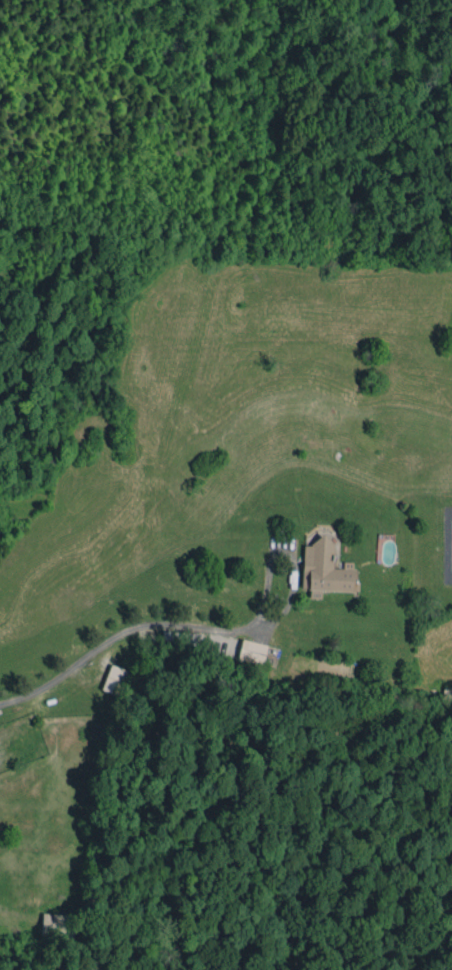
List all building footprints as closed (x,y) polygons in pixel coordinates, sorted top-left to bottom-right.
[(353,591),(355,562),(343,561),(343,568),(333,567),(334,541),(304,539),(301,588),(310,588),(309,597),(320,597),(321,590),(353,591)] [(263,663),(266,643),(241,639),(238,659),(263,663)] [(130,671),(110,664),(101,689),(121,696),(130,671)] [(41,938),(73,938),(73,914),(42,914),(41,938)]
